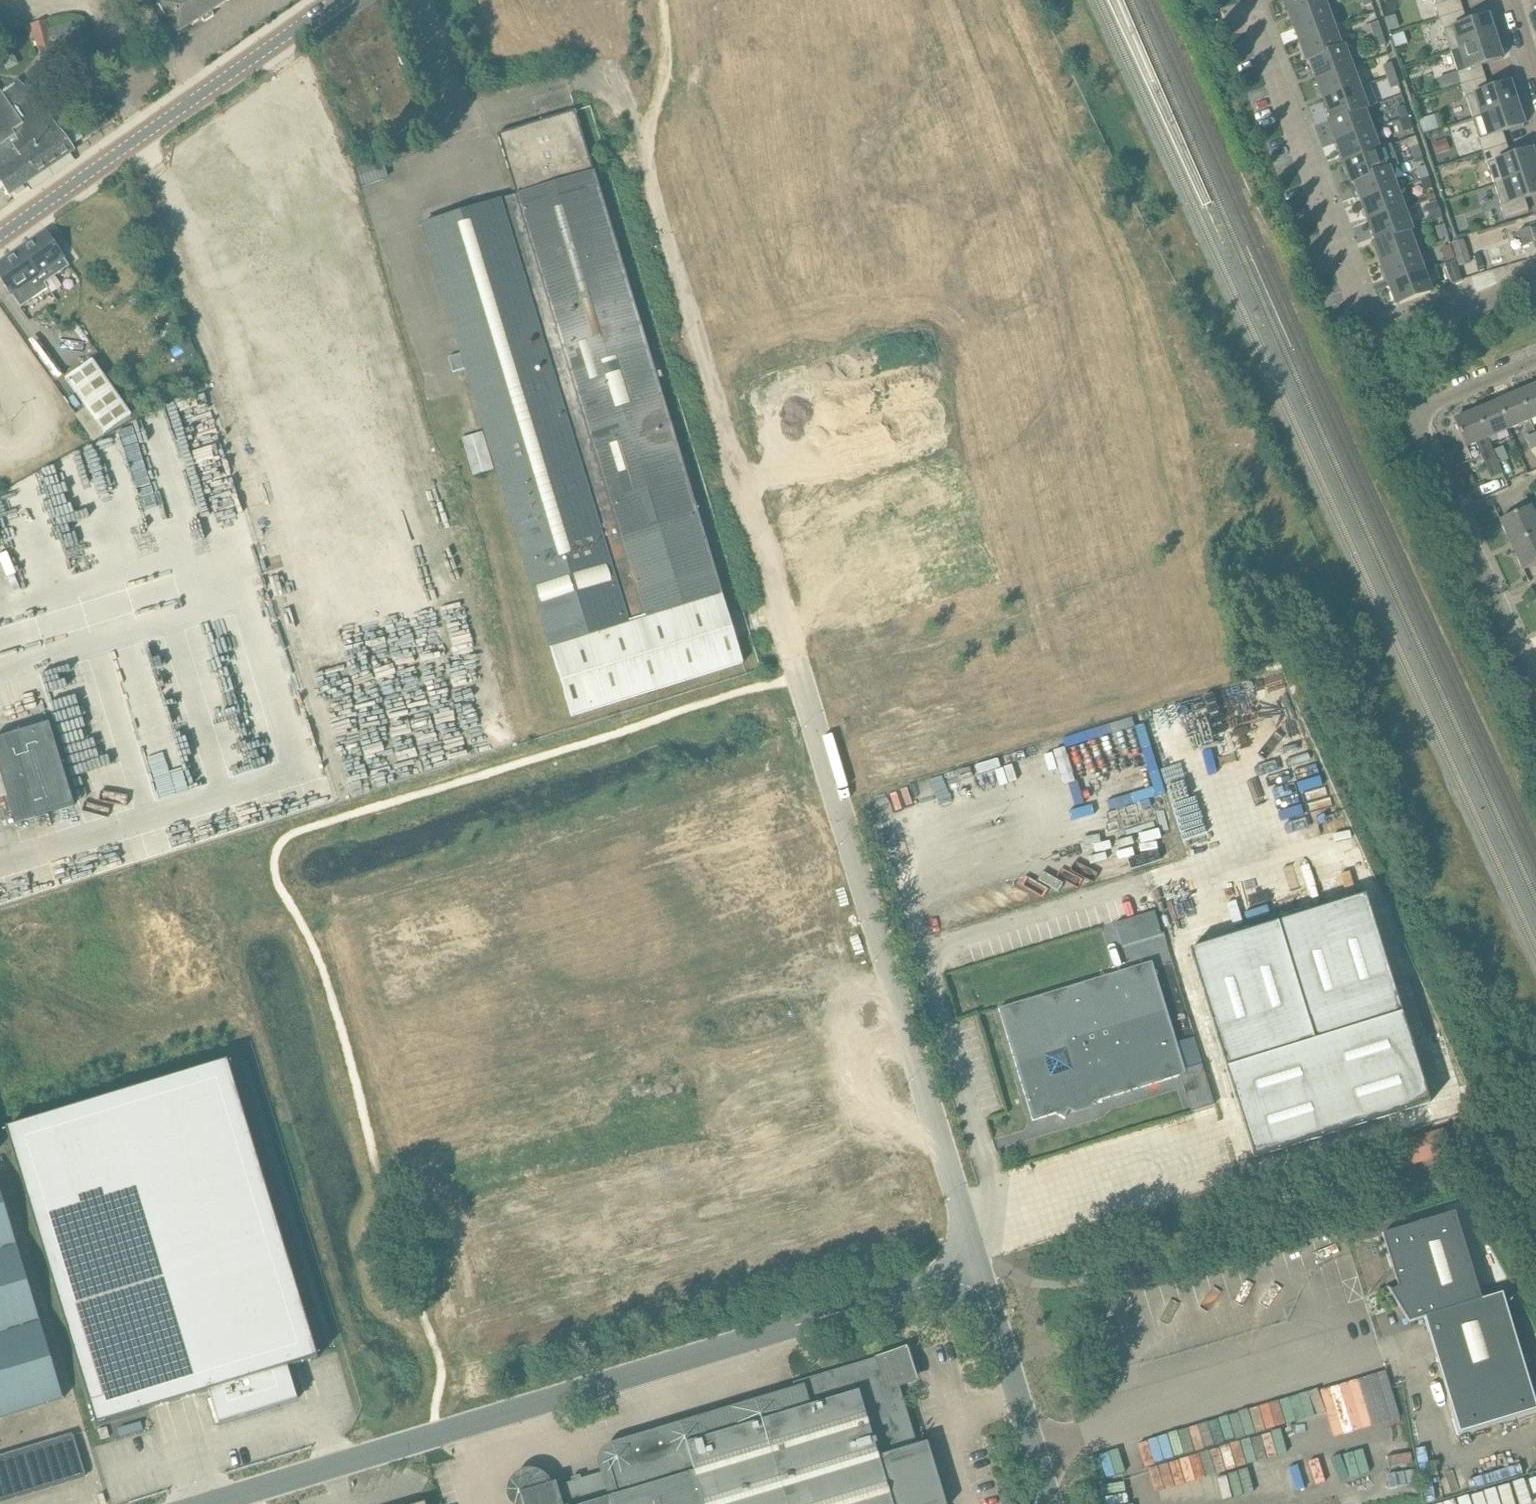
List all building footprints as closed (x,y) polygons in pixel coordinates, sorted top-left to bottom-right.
[(159,3),(179,34),(231,0),(164,0),(159,3)] [(1292,20),(1326,8),(1323,0),(1285,0),(1292,20)] [(1463,11),(1460,0),(1434,0),(1436,6),(1435,6),(1439,19),(1463,11)] [(1326,8),(1292,20),(1300,41),(1334,29),(1326,8)] [(1495,37),(1488,16),(1467,23),(1463,11),(1439,19),(1444,31),(1451,52),(1495,37)] [(45,70),(88,59),(78,23),(49,30),(46,20),(32,24),(45,70)] [(1374,36),(1382,33),(1378,22),(1370,25),(1374,36)] [(1334,29),(1300,41),(1307,62),(1310,61),(1342,50),(1341,48),(1334,29)] [(1378,48),(1386,45),(1382,33),(1374,36),(1378,48)] [(1461,85),(1485,77),(1481,66),(1502,59),(1495,37),(1451,52),(1452,53),(1461,50),(1467,69),(1457,73),(1461,85)] [(1342,50),(1310,61),(1318,81),(1352,68),(1344,47),(1341,48),(1342,50)] [(1388,77),(1395,74),(1392,63),(1384,66),(1388,77)] [(1352,68),(1318,81),(1325,100),(1359,88),(1352,68)] [(1391,89),(1399,86),(1395,74),(1388,77),(1391,89)] [(1489,89),(1485,77),(1461,85),(1465,98),(1466,98),(1473,118),(1517,104),(1510,83),(1489,89)] [(30,85),(26,87),(18,81),(2,92),(0,90),(0,181),(10,195),(75,150),(62,131),(78,120),(67,103),(50,114),(30,85)] [(1359,88),(1325,100),(1332,120),(1363,109),(1364,110),(1367,109),(1359,88)] [(1479,139),(1483,152),(1507,144),(1503,132),(1524,126),(1517,104),(1473,118),(1473,119),(1474,119),(1480,139),(1479,139)] [(1332,120),(1329,121),(1337,142),(1371,130),(1364,110),(1363,109),(1332,120)] [(722,593),(576,111),(498,135),(499,138),(500,138),(517,196),(423,225),(462,353),(450,358),(454,373),(467,369),(486,432),(462,438),(474,477),(497,470),(550,645),(572,716),(743,663),(722,593)] [(1371,130),(1337,142),(1345,163),(1379,151),(1371,130)] [(1507,144),(1483,152),(1487,165),(1488,165),(1495,185),(1535,171),(1535,163),(1531,149),(1511,156),(1507,144)] [(1420,149),(1411,153),(1414,160),(1422,156),(1420,149)] [(1379,151),(1345,163),(1353,184),(1355,183),(1387,172),(1386,169),(1379,151)] [(361,186),(388,177),(383,161),(356,169),(361,186)] [(1387,172),(1355,183),(1363,203),(1397,190),(1389,168),(1386,169),(1387,172)] [(1495,185),(1502,206),(1501,206),(1505,219),(1529,212),(1525,199),(1535,195),(1535,171),(1495,185)] [(1397,190),(1363,203),(1370,222),(1404,210),(1397,190)] [(1404,210),(1370,222),(1377,241),(1408,230),(1409,232),(1412,231),(1404,210)] [(1519,231),(1524,246),(1535,242),(1535,244),(1535,225),(1519,231)] [(1377,241),(1374,243),(1382,264),(1416,251),(1409,232),(1408,230),(1377,241)] [(47,290),(47,289),(49,288),(45,283),(70,266),(64,258),(65,257),(47,231),(19,250),(47,290)] [(1464,238),(1451,242),(1459,266),(1471,262),(1464,238)] [(47,290),(19,250),(0,264),(0,278),(11,295),(12,294),(21,307),(47,290)] [(1382,264),(1389,284),(1424,272),(1416,251),(1382,264)] [(1424,272),(1389,284),(1397,305),(1431,293),(1424,272)] [(133,415),(94,360),(66,380),(85,406),(77,415),(95,441),(105,434),(106,435),(133,415)] [(1535,418),(1535,385),(1519,392),(1531,421),(1535,418)] [(1509,430),(1531,421),(1519,392),(1497,402),(1509,430)] [(1488,439),(1509,430),(1497,402),(1476,411),(1488,439)] [(1503,474),(1498,463),(1488,439),(1476,411),(1454,420),(1466,448),(1476,444),(1491,479),(1503,474)] [(1535,448),(1535,433),(1526,437),(1531,450),(1535,448)] [(1498,463),(1508,459),(1503,447),(1494,451),(1498,463)] [(1531,506),(1500,521),(1511,545),(1535,534),(1535,518),(1531,506)] [(1511,545),(1523,570),(1535,564),(1535,534),(1511,545)] [(50,723),(0,739),(0,772),(16,824),(75,805),(50,723)] [(1367,897),(1191,951),(1254,1159),(1431,1106),(1367,897)] [(1156,911),(1115,924),(1121,944),(1162,932),(1156,911)] [(1092,1109),(1096,1102),(1187,1074),(1185,1068),(1177,1043),(1153,962),(999,1009),(1033,1121),(1055,1114),(1064,1119),(1069,1109),(1077,1114),(1092,1109)] [(1194,1037),(1177,1043),(1185,1068),(1202,1063),(1194,1037)] [(229,1063),(7,1130),(97,1427),(210,1393),(219,1425),(298,1401),(289,1371),(319,1359),(229,1063)] [(1400,1144),(1407,1166),(1451,1153),(1445,1130),(1400,1144)] [(63,1398),(0,1191),(0,1417),(63,1398)] [(1383,1235),(1399,1287),(1391,1292),(1410,1323),(1425,1318),(1460,1434),(1535,1411),(1535,1402),(1503,1294),(1482,1300),(1456,1213),(1383,1235)] [(898,1382),(910,1378),(902,1349),(875,1357),(875,1358),(794,1383),(801,1409),(685,1444),(690,1461),(624,1481),(620,1467),(558,1486),(557,1482),(521,1493),(524,1503),(949,1503),(930,1441),(922,1444),(917,1445),(898,1382)] [(86,1476),(81,1456),(74,1435),(0,1458),(0,1502),(86,1476)]
